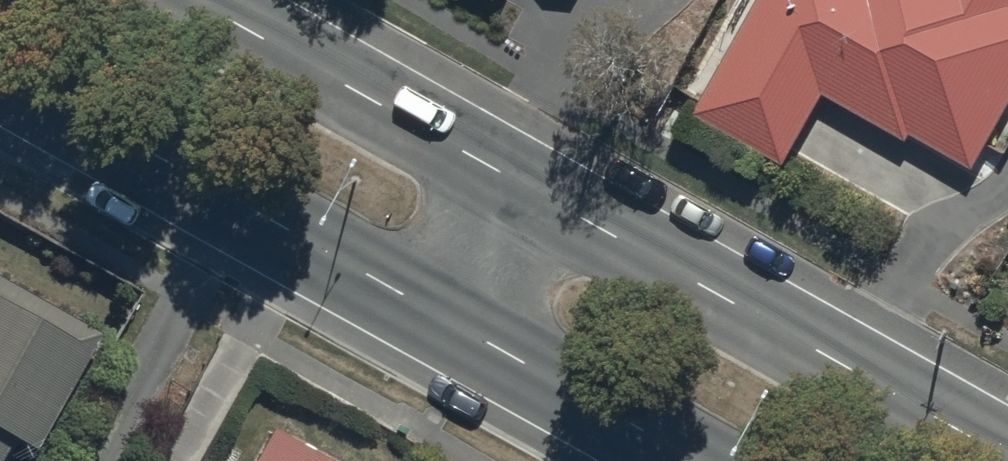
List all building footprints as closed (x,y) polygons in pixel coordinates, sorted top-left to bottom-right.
[(821,93),(971,177),(1007,111),(1007,0),(761,0),(695,119),(780,167),(821,93)] [(0,283),(0,457),(10,439),(31,451),(96,338),(0,283)] [(274,434),(258,460),(321,460),(274,434)]
